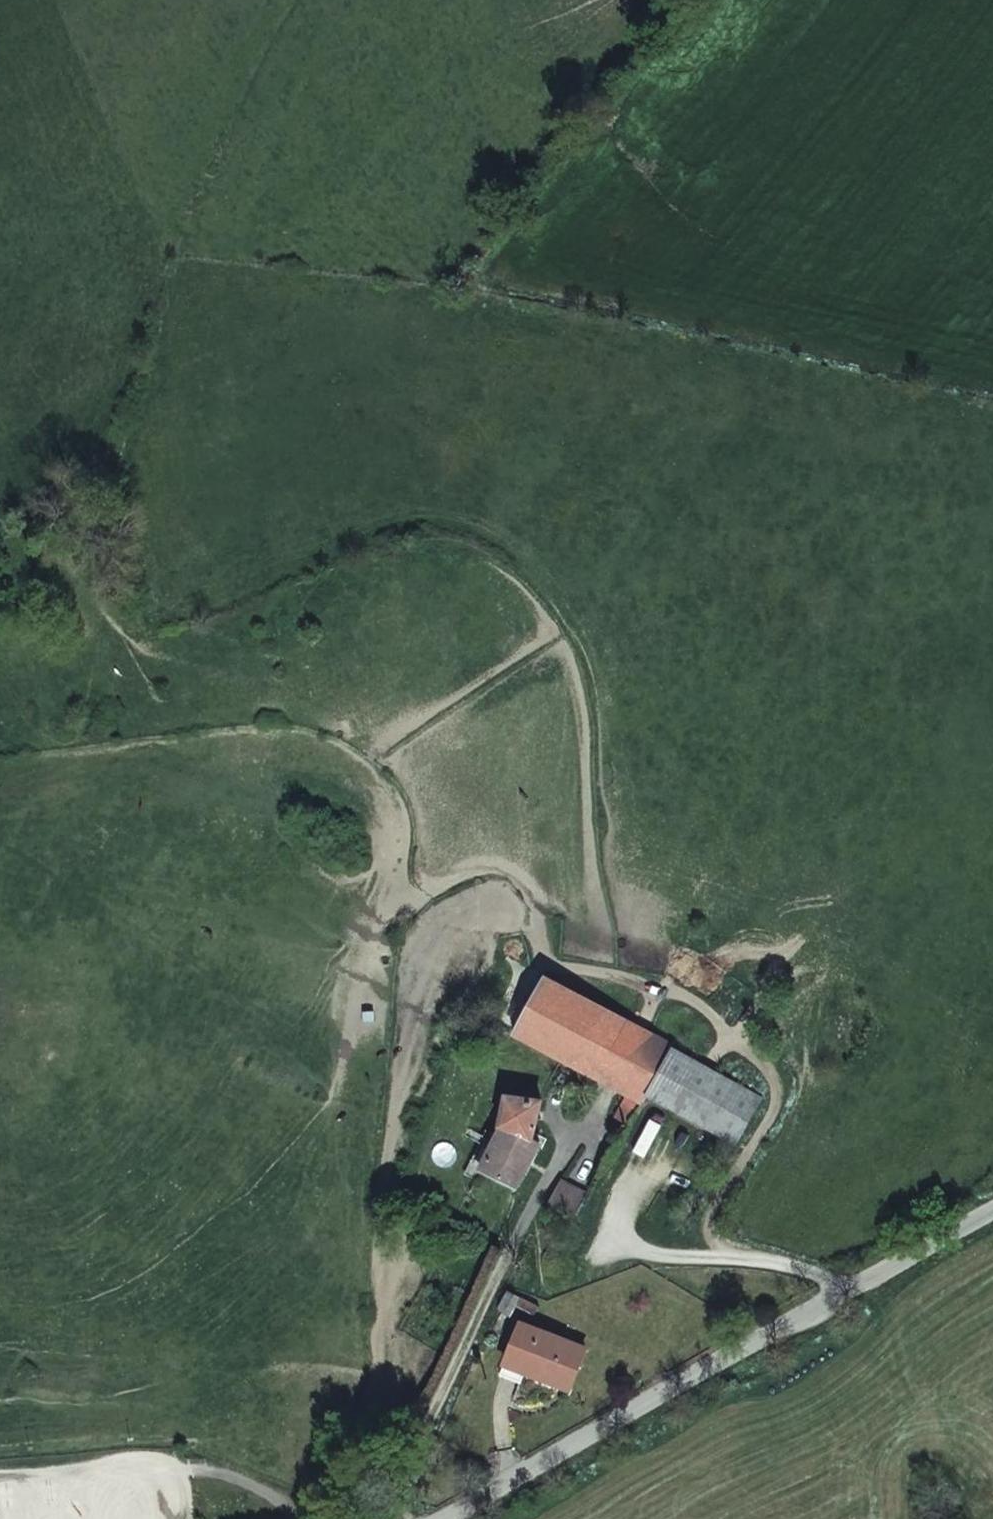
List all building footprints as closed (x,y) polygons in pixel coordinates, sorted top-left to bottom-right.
[(650,1092),(674,1047),(545,977),(515,1031),(519,1033),(643,1102),(650,1092)] [(686,1111),(710,1066),(674,1047),(650,1092),(686,1111)] [(765,1095),(710,1066),(686,1111),(740,1141),(765,1095)] [(538,1100),(504,1094),(500,1126),(503,1127),(482,1168),(517,1187),(542,1143),(537,1140),(543,1100),(538,1100)] [(580,1221),(593,1196),(563,1181),(550,1206),(580,1221)] [(578,1348),(513,1324),(500,1362),(564,1387),(578,1348)]
